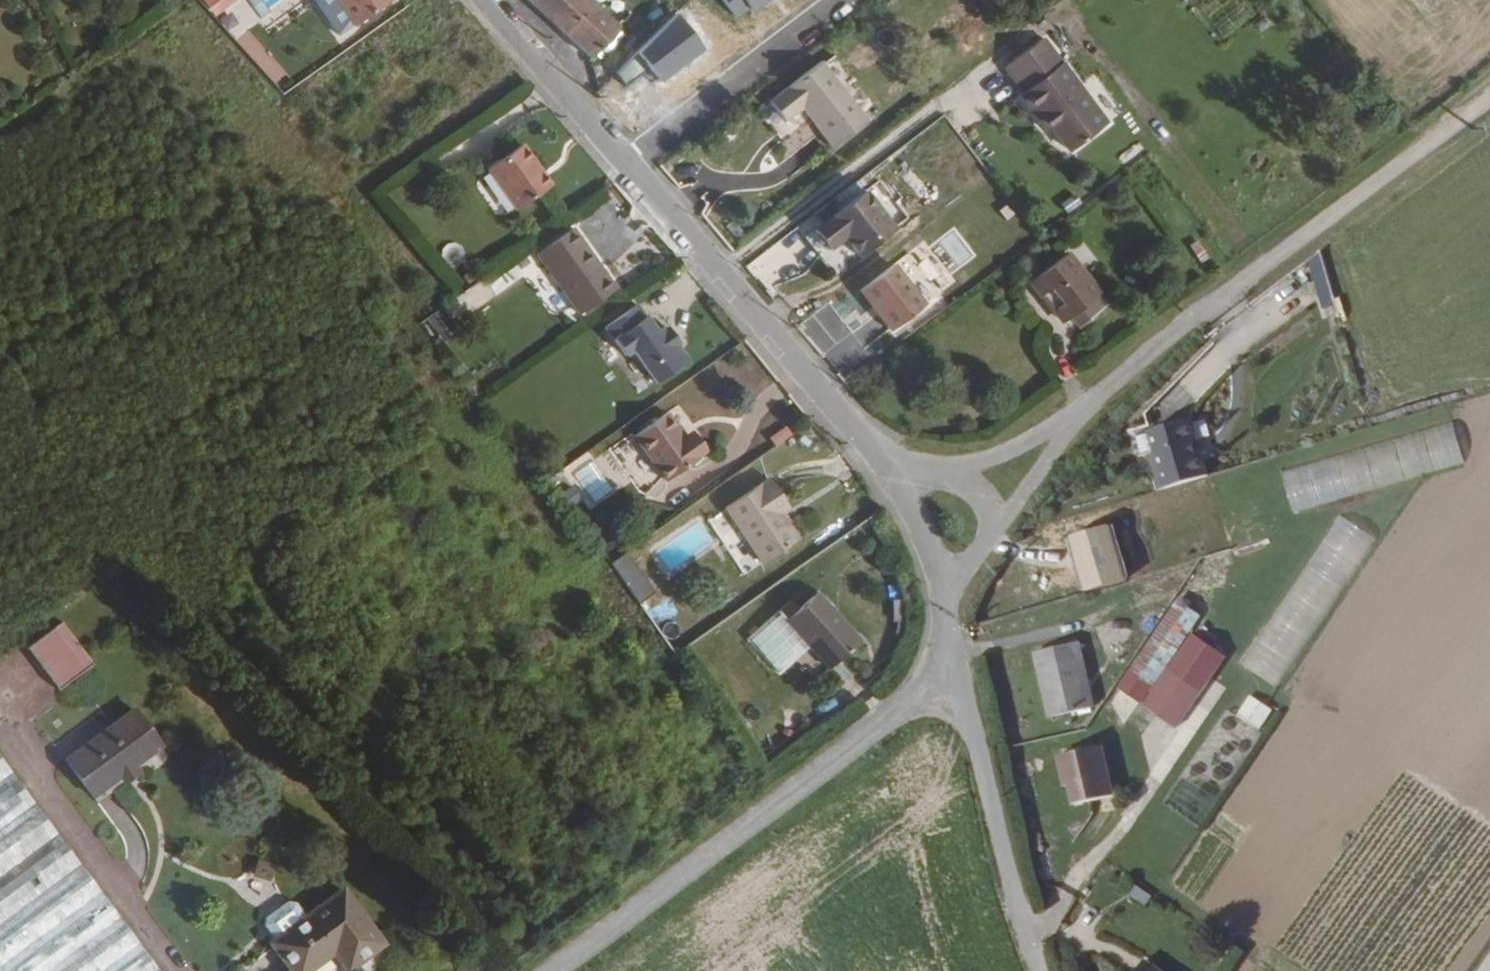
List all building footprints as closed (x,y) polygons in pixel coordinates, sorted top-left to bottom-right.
[(220,12),(235,0),(210,0),(220,12)] [(353,24),(386,0),(336,0),(353,24)] [(589,0),(528,0),(590,59),(596,54),(601,59),(623,37),(616,31),(619,28),(589,0)] [(735,20),(761,0),(721,0),(735,20)] [(660,81),(700,51),(674,16),(615,74),(624,87),(650,67),(660,81)] [(1069,152),(1106,125),(1043,39),(1002,68),(1021,93),(1017,95),(1038,124),(1044,119),(1051,129),(1069,152)] [(832,145),(866,120),(820,61),(768,99),(784,119),(802,106),(832,145)] [(1051,129),(1044,119),(1038,124),(1045,133),(1051,129)] [(541,168),(522,142),(488,166),(518,208),(547,186),(536,172),(541,168)] [(547,186),(552,182),(541,168),(536,172),(547,186)] [(858,256),(893,229),(863,191),(813,229),(828,248),(844,237),(858,256)] [(619,287),(575,225),(539,251),(582,312),(619,287)] [(1066,314),(1075,325),(1103,304),(1062,251),(1026,277),(1058,321),(1066,314)] [(923,307),(892,267),(860,291),(890,330),(923,307)] [(475,286),(457,298),(466,312),(484,299),(475,286)] [(657,328),(638,302),(606,324),(626,353),(634,347),(657,380),(688,357),(678,342),(679,340),(668,325),(665,326),(664,323),(657,328)] [(444,306),(431,315),(443,331),(455,323),(444,306)] [(839,377),(868,357),(860,345),(872,337),(864,324),(843,337),(826,311),(804,325),(839,377)] [(685,434),(668,410),(636,433),(668,478),(705,451),(690,431),(685,434)] [(1208,472),(1194,413),(1148,424),(1162,483),(1208,472)] [(1451,423),(1280,472),(1290,514),(1465,465),(1451,423)] [(755,571),(788,548),(771,524),(762,512),(771,506),(759,489),(717,518),(755,571)] [(771,524),(780,518),(771,506),(762,512),(771,524)] [(1373,540),(1340,518),(1245,663),(1275,689),(1373,540)] [(635,587),(644,602),(660,593),(651,577),(635,587)] [(862,638),(821,592),(791,618),(832,665),(862,638)] [(1185,616),(1173,608),(1144,650),(1135,647),(1122,666),(1129,671),(1101,712),(1123,727),(1140,701),(1189,630),(1198,616),(1189,611),(1185,616)] [(62,688),(96,663),(65,621),(30,646),(62,688)] [(1177,725),(1224,653),(1189,630),(1140,701),(1177,725)] [(1085,639),(1041,650),(1058,716),(1101,706),(1085,639)] [(1247,693),(1233,716),(1257,731),(1272,709),(1247,693)] [(138,706),(69,756),(96,792),(164,742),(138,706)] [(1115,789),(1106,743),(1062,752),(1072,799),(1115,789)] [(0,747),(0,970),(164,970),(0,747)] [(1130,883),(1125,895),(1145,903),(1150,892),(1130,883)] [(275,939),(299,970),(303,970),(336,947),(351,966),(385,941),(345,887),(275,939)] [(286,897),(262,916),(273,931),(298,912),(286,897)] [(240,970),(280,970),(267,952),(240,970)] [(1145,962),(1139,970),(1159,970),(1145,962)]
